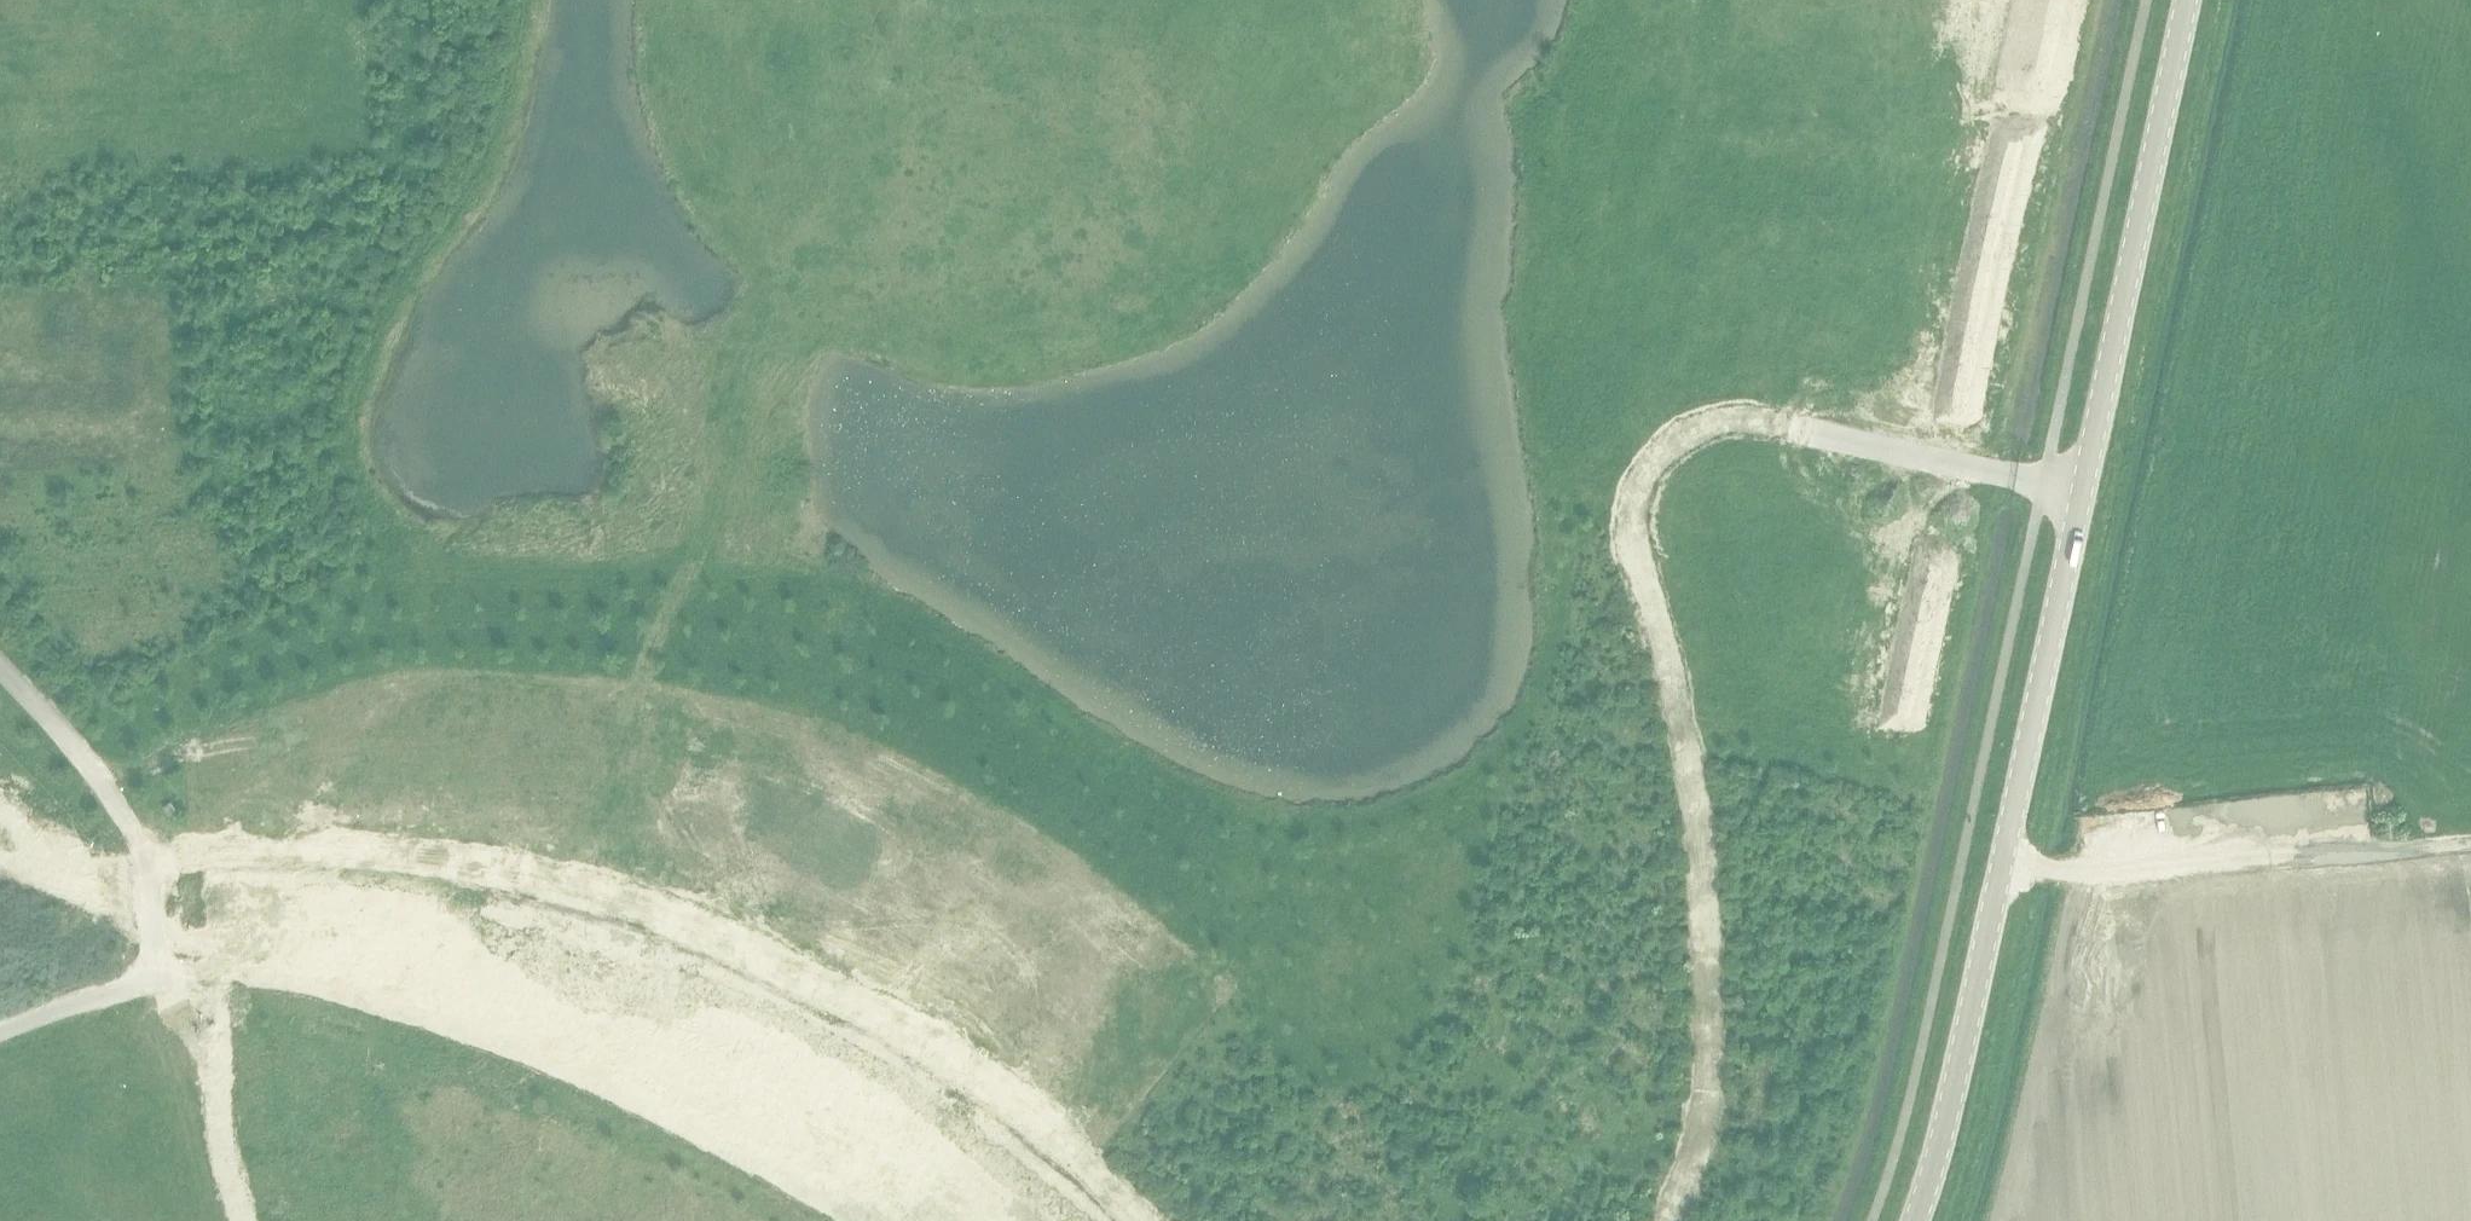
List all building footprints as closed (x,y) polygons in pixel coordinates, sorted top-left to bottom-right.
[(1028,1139),(1020,1146),(1035,1164),(1044,1158),(1028,1139)]
